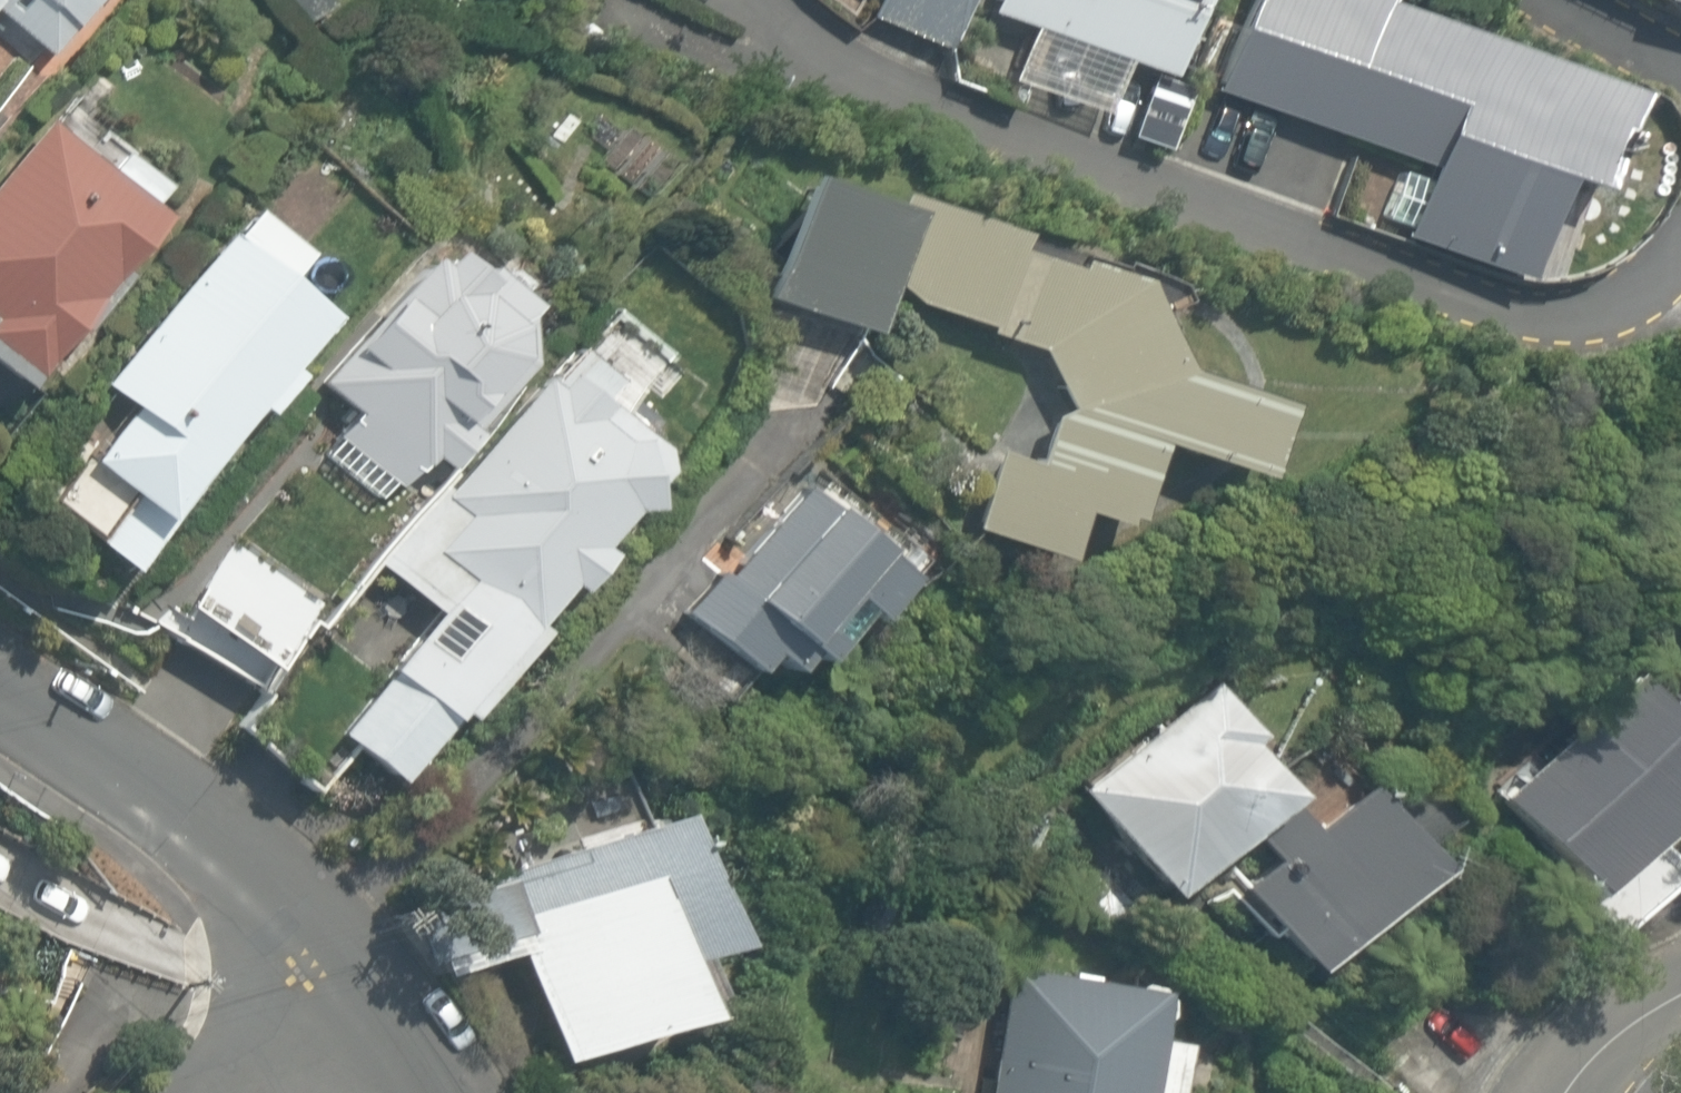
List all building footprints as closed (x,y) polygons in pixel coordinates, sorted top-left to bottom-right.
[(45,46),(82,0),(0,0),(0,16),(45,46)] [(876,15),(949,47),(965,0),(880,0),(876,15)] [(983,5),(1028,20),(1010,75),(1103,106),(1122,48),(1167,63),(1187,0),(984,0),(983,5)] [(1215,85),(1426,155),(1402,227),(1528,269),(1563,166),(1599,178),(1632,81),(1390,0),(1243,0),(1215,85)] [(1659,7),(1680,14),(1680,0),(1661,0),(1659,7)] [(43,104),(0,156),(0,348),(27,370),(166,192),(43,104)] [(893,196),(798,171),(763,286),(868,325),(881,266),(902,283),(1035,343),(1049,378),(1022,385),(975,516),(1062,546),(1073,505),(1134,513),(1151,436),(1261,470),(1289,392),(1169,352),(1132,262),(900,183),(893,196)] [(302,240),(240,199),(33,483),(129,566),(325,307),(283,264),(302,240)] [(522,296),(432,227),(311,371),(346,399),(321,447),(379,493),(521,358),(515,308),(522,296)] [(660,414),(570,345),(378,565),(436,621),(332,741),(403,786),(459,710),(470,721),(547,634),(533,623),(648,506),(657,446),(647,436),(660,414)] [(921,555),(815,454),(659,606),(739,680),(768,648),(795,668),(921,555)] [(323,603),(239,543),(179,627),(266,690),(323,603)] [(1665,603),(1680,621),(1680,588),(1665,603)] [(1624,673),(1479,790),(1564,895),(1680,795),(1680,730),(1624,673)] [(1216,675),(1074,786),(1164,901),(1295,799),(1253,746),(1262,734),(1216,675)] [(1441,869),(1370,778),(1233,885),(1304,975),(1441,869)] [(719,926),(669,800),(459,882),(478,942),(500,933),(530,996),(563,983),(588,1041),(680,1008),(666,945),(719,926)] [(1005,960),(978,1092),(1164,1092),(1174,1046),(1146,1040),(1156,992),(1005,960)]
